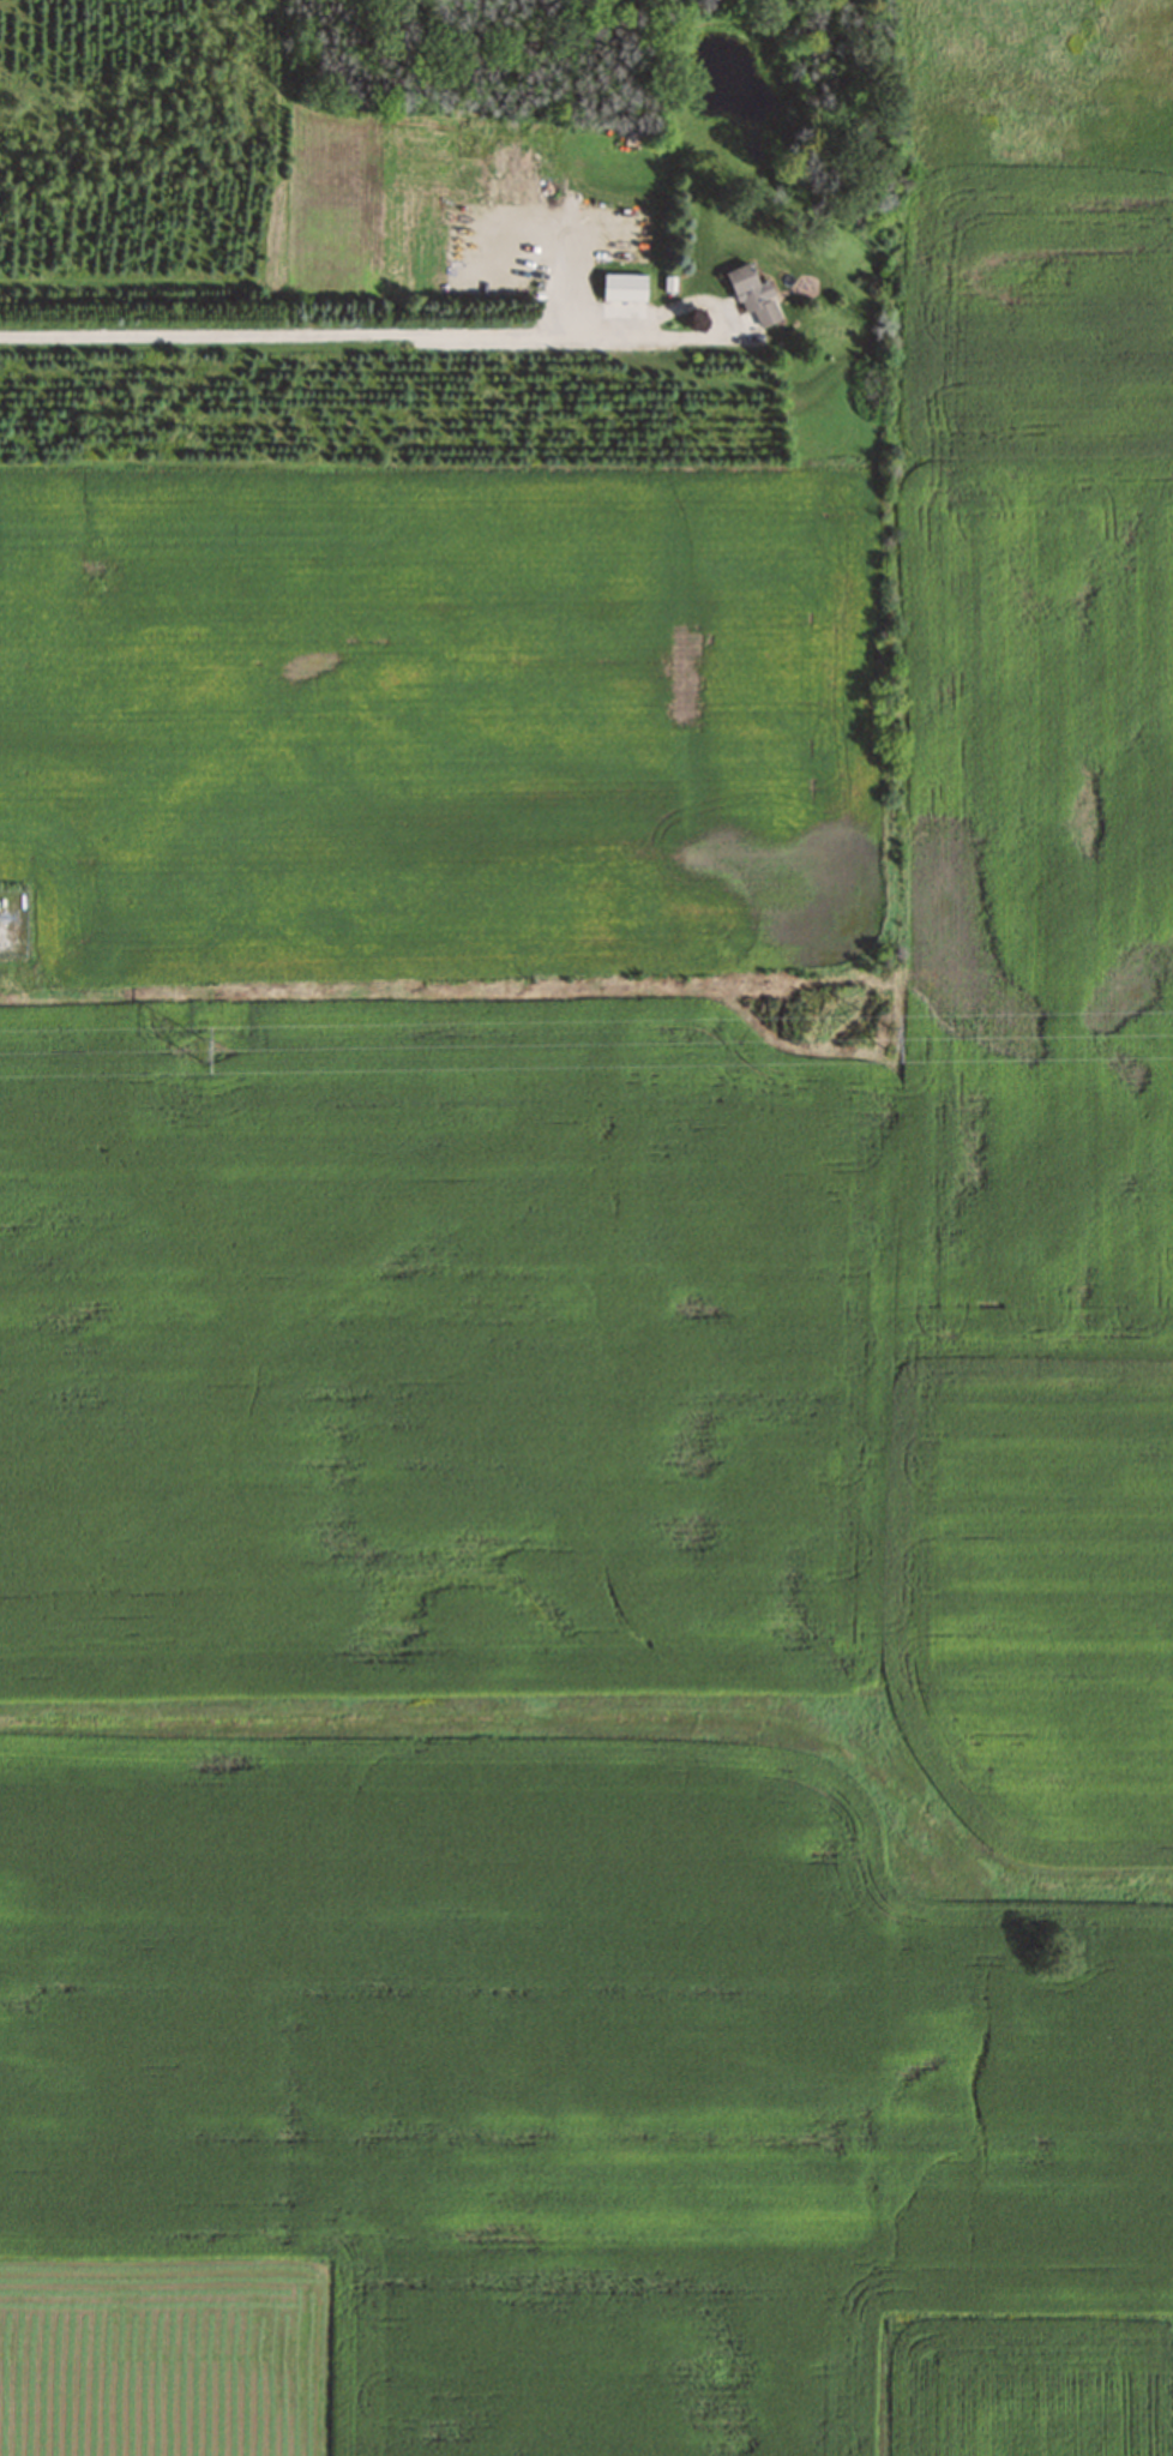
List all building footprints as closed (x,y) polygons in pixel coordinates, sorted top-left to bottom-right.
[(725,271),(743,314),(752,310),(759,328),(783,318),(767,279),(758,283),(749,261),(725,271)] [(645,300),(645,273),(603,273),(602,300),(645,300)]
